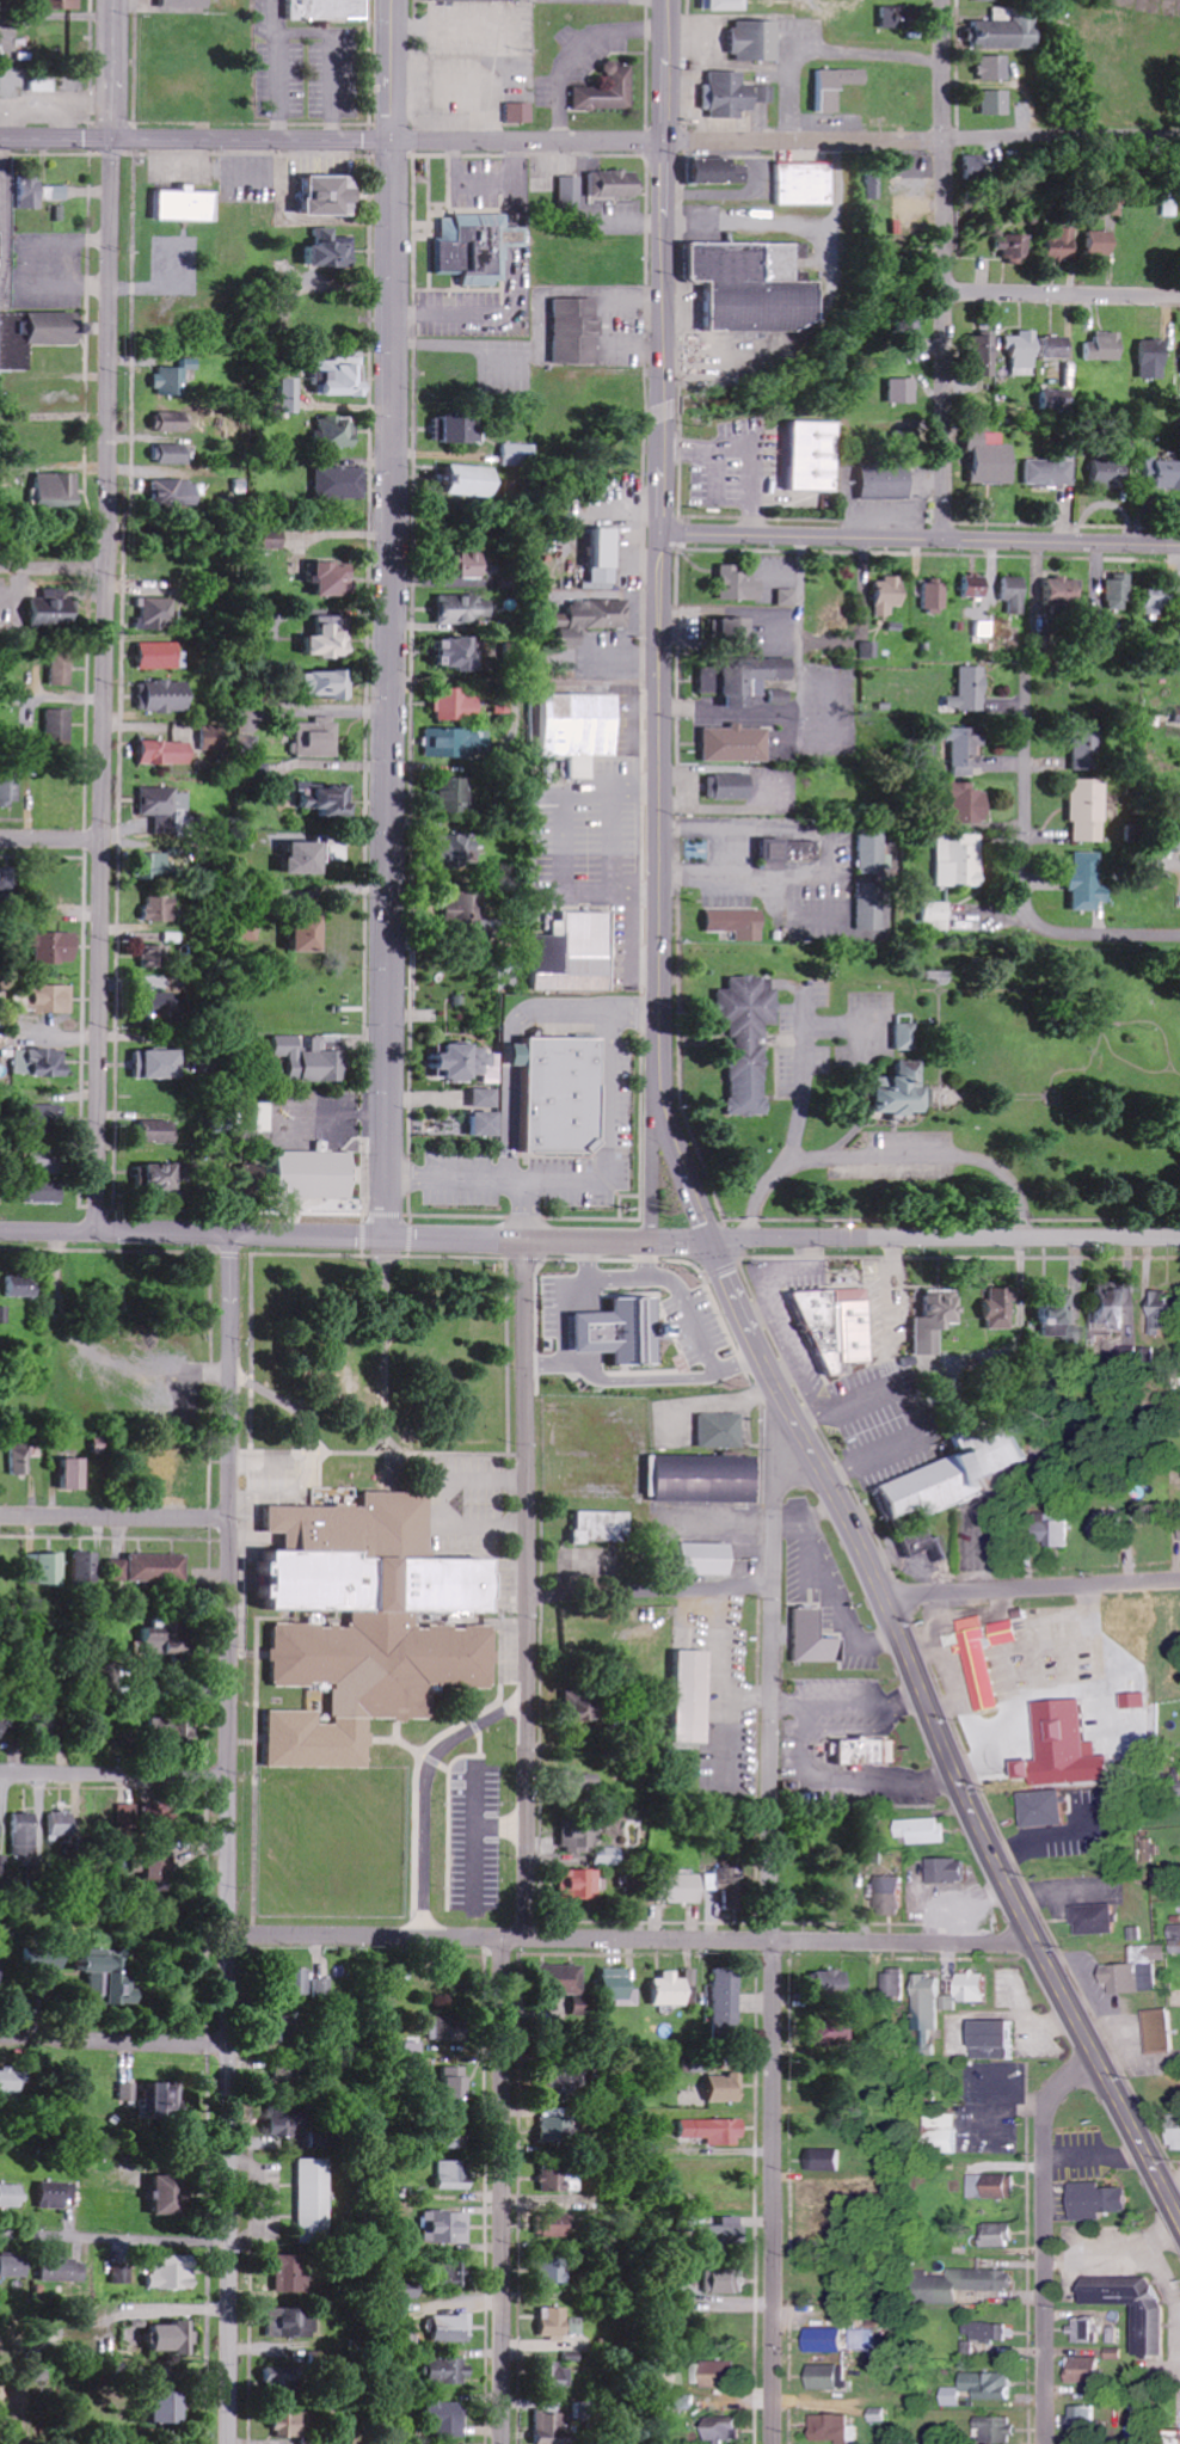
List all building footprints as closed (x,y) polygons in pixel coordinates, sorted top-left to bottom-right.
[(47,9),(81,10),(81,0),(47,0),(47,9)] [(368,0),(292,0),(292,21),(368,19),(368,0)] [(705,10),(748,11),(748,0),(705,0),(705,10)] [(888,31),(912,30),(911,7),(887,8),(888,31)] [(995,21),(974,21),(974,48),(1039,49),(1040,12),(1013,12),(1014,8),(996,8),(995,21)] [(782,61),(781,21),(735,22),(736,62),(782,61)] [(1009,56),(981,56),(980,81),(1009,81),(1009,56)] [(634,109),(634,65),(608,65),(608,87),(576,87),(576,109),(634,109)] [(868,85),(868,70),(819,69),(818,114),(841,114),(842,85),(868,85)] [(744,119),(744,110),(757,111),(758,102),(768,103),(769,85),(745,85),(745,73),(714,72),(712,118),(744,119)] [(1010,92),(983,91),(983,115),(1010,115),(1010,92)] [(535,103),(509,104),(510,124),(535,123),(535,103)] [(982,158),(966,155),(963,179),(978,181),(982,158)] [(696,183),(748,184),(749,165),(734,165),(734,160),(696,159),(696,183)] [(777,206),(835,205),(834,164),(777,165),(777,206)] [(591,172),(590,198),(641,199),(641,173),(591,172)] [(359,217),(359,189),(357,189),(357,177),(310,176),(309,216),(359,217)] [(582,177),(561,178),(561,212),(583,211),(582,177)] [(880,199),(880,178),(868,177),(867,199),(880,199)] [(26,185),(26,202),(46,203),(46,185),(26,185)] [(218,192),(195,192),(195,185),(184,185),(183,190),(157,190),(156,221),(217,223),(218,192)] [(1118,217),(1122,197),(1106,194),(1103,214),(1118,217)] [(503,216),(441,215),(441,272),(465,272),(465,287),(502,287),(503,216)] [(1075,228),(1049,228),(1048,258),(1074,259),(1075,228)] [(355,269),(356,238),(337,238),(337,229),(317,229),(316,247),(308,246),(307,268),(355,269)] [(1087,255),(1113,256),(1114,232),(1088,232),(1087,255)] [(1030,235),(996,235),(996,250),(1004,251),(1004,261),(1029,261),(1030,235)] [(797,245),(690,243),(689,283),(709,283),(709,330),(819,332),(820,282),(797,282),(797,245)] [(554,364),(598,364),(598,336),(602,336),(603,319),(598,319),(598,300),(555,299),(554,364)] [(919,319),(898,319),(899,335),(920,335),(919,319)] [(1034,376),(1034,358),(1039,358),(1040,331),(1021,331),(1021,336),(1007,336),(1007,358),(1015,358),(1014,376),(1034,376)] [(1124,361),(1124,333),(1096,332),(1096,343),(1086,343),(1086,360),(1124,361)] [(997,377),(998,336),(978,335),(977,377),(997,377)] [(1071,358),(1071,337),(1046,338),(1047,359),(1071,358)] [(1142,340),(1142,379),(1168,379),(1169,341),(1142,340)] [(156,396),(186,396),(186,370),(199,371),(199,360),(183,360),(183,369),(157,368),(156,396)] [(917,404),(918,379),(890,379),(890,403),(917,404)] [(188,414),(155,412),(154,432),(187,433),(188,414)] [(481,445),(482,417),(445,415),(444,443),(481,445)] [(357,448),(357,418),(317,418),(317,448),(357,448)] [(839,423),(794,422),(793,490),(838,491),(839,423)] [(973,484),(1015,485),(1015,445),(995,445),(995,433),(969,433),(968,451),(974,451),(973,484)] [(501,466),(535,467),(535,444),(501,444),(501,466)] [(153,464),(188,465),(188,446),(153,445),(153,464)] [(1094,459),(1093,484),(1128,484),(1129,460),(1094,459)] [(1076,460),(1027,461),(1028,488),(1077,486),(1076,460)] [(1179,489),(1179,461),(1147,460),(1146,478),(1155,478),(1154,489),(1179,489)] [(862,498),(912,499),(913,466),(863,465),(862,498)] [(448,496),(496,497),(496,467),(448,467),(448,496)] [(315,469),(316,500),(366,499),(366,468),(315,469)] [(38,508),(79,507),(78,474),(38,475),(38,508)] [(234,496),(246,495),(245,480),(233,481),(234,496)] [(199,481),(155,482),(156,508),(199,507),(199,481)] [(619,529),(599,529),(598,569),(594,569),(593,584),(618,584),(619,529)] [(487,551),(450,552),(450,579),(487,578),(487,551)] [(353,564),(317,564),(316,576),(313,576),(312,597),(352,598),(353,564)] [(740,566),(722,565),(721,601),(764,602),(765,577),(740,577),(740,566)] [(1109,577),(1110,611),(1133,610),(1132,576),(1109,577)] [(906,607),(905,577),(885,578),(885,582),(876,582),(876,617),(893,617),(893,608),(906,607)] [(989,598),(990,578),(965,577),(964,598),(989,598)] [(1010,614),(1028,615),(1029,578),(1004,578),(1003,601),(1010,601),(1010,614)] [(1082,605),(1083,580),(1048,579),(1047,604),(1082,605)] [(948,610),(948,584),(924,584),(923,610),(948,610)] [(1166,616),(1166,608),(1174,608),(1174,587),(1150,586),(1149,615),(1166,616)] [(31,599),(31,630),(75,631),(76,600),(64,600),(64,590),(43,590),(43,600),(31,599)] [(797,606),(798,590),(780,590),(780,606),(797,606)] [(496,625),(496,597),(439,596),(439,623),(496,625)] [(172,632),(173,600),(138,599),(137,631),(172,632)] [(631,629),(631,601),(573,601),(573,615),(557,615),(557,648),(586,648),(586,629),(631,629)] [(351,659),(351,633),(338,633),(338,618),(317,618),(317,638),(308,638),(308,656),(322,656),(322,659),(351,659)] [(754,620),(706,619),(705,645),(753,646),(754,620)] [(25,625),(2,626),(2,637),(26,636),(25,625)] [(440,671),(485,670),(484,639),(439,640),(440,671)] [(181,668),(180,642),(140,643),(141,670),(181,668)] [(72,650),(51,651),(52,686),(73,686),(72,650)] [(795,680),(795,662),(702,665),(703,695),(724,694),(725,709),(743,709),(743,698),(765,697),(764,681),(795,680)] [(961,697),(949,697),(949,712),(987,712),(988,668),(961,667),(961,697)] [(351,671),(304,673),(305,699),(352,698),(351,671)] [(191,714),(192,683),(146,681),(145,712),(191,714)] [(468,699),(468,690),(438,689),(437,720),(481,721),(481,699),(468,699)] [(791,704),(791,691),(774,691),(774,704),(791,704)] [(621,696),(535,694),(535,705),(543,705),(542,756),(573,757),(573,780),(595,780),(596,757),(620,757),(621,696)] [(72,710),(47,710),(47,743),(73,742),(72,710)] [(340,758),(340,720),(316,720),(316,723),(298,723),(298,745),(293,744),(293,757),(340,758)] [(742,730),(742,729),(706,728),(705,762),(771,763),(771,730),(742,730)] [(975,777),(974,756),(981,756),(981,728),(945,728),(945,741),(953,741),(954,777),(975,777)] [(428,758),(492,757),(492,730),(449,731),(450,736),(436,736),(436,749),(428,749),(428,758)] [(1074,770),(1100,771),(1101,731),(1075,731),(1074,770)] [(142,765),(193,767),(194,743),(143,741),(142,765)] [(710,775),(709,800),(752,801),(752,776),(710,775)] [(19,778),(0,778),(0,806),(20,806),(19,778)] [(471,780),(442,779),(440,814),(470,815),(471,780)] [(1105,843),(1106,781),(1074,781),(1072,842),(1105,843)] [(301,814),(353,816),(354,789),(316,788),(316,783),(302,783),(301,814)] [(974,783),(944,784),(945,803),(952,803),(953,825),(990,824),(989,791),(974,791),(974,783)] [(143,817),(158,817),(158,835),(191,834),(190,789),(142,789),(143,817)] [(860,833),(859,931),(884,931),(884,875),(886,875),(886,833),(860,833)] [(475,836),(449,835),(448,869),(473,870),(475,836)] [(938,887),(983,888),(983,836),(939,835),(938,887)] [(819,863),(819,841),(765,840),(765,862),(819,863)] [(325,876),(325,844),(290,843),(289,875),(325,876)] [(1101,884),(1102,853),(1072,853),(1072,893),(1074,893),(1074,912),(1100,912),(1101,903),(1109,904),(1110,885),(1101,884)] [(152,879),(180,878),(179,854),(151,855),(152,879)] [(13,869),(0,870),(0,902),(15,901),(13,869)] [(446,923),(482,925),(483,894),(458,893),(457,900),(447,900),(446,923)] [(174,922),(174,897),(147,897),(147,923),(174,922)] [(950,931),(950,903),(924,902),(924,923),(933,923),(933,930),(950,931)] [(709,932),(738,933),(738,942),(764,943),(765,911),(709,910),(709,932)] [(539,991),(613,991),(613,914),(561,914),(561,922),(553,922),(553,936),(539,936),(539,991)] [(295,953),(324,954),(325,918),(296,918),(295,953)] [(37,964),(78,965),(79,934),(30,933),(30,948),(37,948),(37,964)] [(144,971),(173,972),(173,947),(144,947),(144,971)] [(771,1116),(771,1097),(768,1097),(768,1041),(767,1041),(767,1024),(780,1024),(780,990),(773,990),(773,978),(731,978),(731,989),(719,989),(718,1025),(732,1025),(732,1038),(731,1115),(771,1116)] [(72,1015),(73,987),(36,986),(36,1014),(72,1015)] [(150,1019),(177,1020),(178,994),(151,994),(150,1019)] [(897,1023),(896,1050),(916,1051),(917,1024),(897,1023)] [(343,1081),(344,1051),(326,1051),(327,1037),(313,1037),(313,1051),(301,1051),(302,1035),(275,1035),(274,1057),(288,1057),(287,1080),(343,1081)] [(522,1066),(522,1151),(603,1152),(604,1037),(530,1037),(530,1044),(515,1044),(515,1066),(522,1066)] [(500,1054),(487,1053),(488,1048),(476,1048),(476,1043),(447,1042),(447,1053),(441,1052),(440,1069),(448,1069),(448,1081),(476,1082),(476,1072),(500,1073),(500,1054)] [(67,1078),(68,1051),(16,1050),(15,1077),(67,1078)] [(183,1052),(138,1052),(138,1080),(184,1080),(183,1052)] [(924,1061),(898,1061),(898,1076),(875,1076),(875,1113),(893,1113),(893,1117),(912,1117),(912,1112),(924,1112),(924,1061)] [(502,1089),(476,1088),(476,1107),(501,1107),(502,1089)] [(61,1106),(31,1105),(31,1129),(61,1129),(61,1106)] [(503,1112),(477,1112),(476,1135),(502,1136),(503,1112)] [(143,1143),(177,1144),(177,1122),(143,1121),(143,1143)] [(279,1197),(354,1199),(356,1153),(280,1151),(279,1197)] [(59,1174),(60,1154),(33,1153),(32,1173),(59,1174)] [(179,1189),(179,1164),(139,1163),(139,1189),(179,1189)] [(63,1204),(64,1183),(30,1182),(30,1203),(63,1204)] [(8,1297),(38,1297),(39,1276),(8,1276),(8,1297)] [(985,1299),(984,1329),(1013,1329),(1014,1284),(989,1283),(989,1299),(985,1299)] [(1095,1323),(1134,1324),(1135,1286),(1096,1285),(1095,1323)] [(832,1350),(816,1351),(825,1371),(838,1371),(840,1378),(852,1375),(853,1368),(858,1367),(856,1362),(868,1359),(864,1288),(831,1289),(832,1350)] [(959,1326),(960,1291),(926,1290),(925,1317),(916,1317),(915,1355),(939,1356),(940,1326),(959,1326)] [(1154,1334),(1167,1334),(1167,1328),(1179,1328),(1179,1291),(1154,1291),(1154,1334)] [(1070,1295),(1051,1295),(1051,1303),(1042,1302),(1041,1337),(1069,1337),(1070,1295)] [(617,1364),(661,1364),(660,1297),(616,1298),(616,1312),(577,1313),(578,1352),(617,1352),(617,1364)] [(742,1415),(700,1414),(699,1447),(742,1448),(742,1415)] [(881,1483),(896,1525),(978,1494),(975,1484),(1037,1461),(1023,1424),(1003,1432),(1001,1427),(985,1433),(981,1423),(952,1433),(959,1454),(881,1483)] [(32,1475),(31,1445),(13,1446),(14,1476),(32,1475)] [(656,1501),(758,1503),(758,1457),(657,1455),(656,1501)] [(88,1459),(67,1459),(67,1490),(89,1489),(88,1459)] [(270,1767),(271,1711),(319,1711),(319,1724),(337,1724),(337,1718),(333,1718),(333,1689),(337,1689),(337,1683),(313,1683),(313,1687),(276,1687),(276,1683),(275,1683),(275,1660),(271,1660),(271,1648),(276,1648),(276,1626),(277,1626),(277,1623),(322,1625),(322,1627),(333,1628),(333,1623),(340,1625),(340,1628),(351,1628),(351,1623),(354,1625),(354,1610),(274,1609),(275,1598),(269,1598),(270,1584),(276,1584),(276,1574),(270,1574),(270,1562),(276,1561),(276,1550),(287,1550),(287,1533),(270,1533),(271,1506),(338,1506),(338,1504),(357,1504),(357,1507),(367,1507),(367,1492),(431,1491),(431,1548),(435,1548),(435,1559),(496,1559),(496,1572),(498,1572),(497,1598),(494,1598),(494,1613),(417,1610),(416,1625),(419,1625),(419,1628),(430,1628),(430,1625),(455,1625),(455,1629),(466,1629),(466,1626),(494,1626),(494,1652),(497,1652),(497,1663),(494,1663),(494,1685),(492,1685),(492,1689),(431,1687),(430,1720),(408,1719),(408,1723),(397,1723),(397,1719),(370,1719),(370,1733),(374,1733),(373,1746),(370,1746),(370,1767),(270,1767)] [(630,1512),(576,1511),(576,1542),(630,1543),(630,1512)] [(1072,1546),(1072,1516),(1053,1517),(1054,1547),(1072,1546)] [(910,1558),(937,1546),(942,1557),(949,1554),(941,1536),(933,1540),(927,1526),(901,1538),(910,1558)] [(732,1575),(733,1544),(682,1543),(681,1574),(732,1575)] [(101,1552),(76,1551),(75,1584),(100,1585),(101,1552)] [(27,1584),(65,1585),(66,1555),(28,1554),(27,1584)] [(188,1554),(131,1555),(131,1581),(189,1580),(188,1554)] [(129,1559),(111,1559),(110,1582),(128,1582),(129,1559)] [(822,1608),(795,1608),(795,1662),(845,1661),(844,1638),(822,1639),(822,1608)] [(429,1627),(429,1624),(437,1624),(438,1614),(451,1614),(451,1612),(417,1611),(417,1627),(429,1627)] [(981,1712),(1006,1707),(994,1647),(1025,1641),(1021,1619),(990,1625),(988,1616),(963,1620),(981,1712)] [(152,1633),(150,1656),(190,1658),(191,1641),(180,1641),(181,1625),(165,1624),(165,1633),(152,1633)] [(958,1646),(960,1655),(968,1653),(964,1631),(947,1635),(949,1648),(958,1646)] [(678,1743),(710,1743),(712,1651),(680,1650),(678,1743)] [(594,1691),(567,1692),(568,1722),(595,1722),(594,1691)] [(44,1715),(43,1733),(53,1733),(54,1716),(44,1715)] [(154,1742),(180,1741),(179,1717),(153,1718),(154,1742)] [(900,1737),(842,1738),(842,1764),(901,1763),(900,1737)] [(1116,1780),(1115,1758),(1026,1761),(1027,1778),(1039,1777),(1039,1783),(1116,1780)] [(600,1795),(600,1775),(575,1775),(575,1795),(600,1795)] [(1029,1827),(1071,1825),(1070,1790),(1028,1792),(1029,1827)] [(170,1804),(149,1805),(150,1818),(171,1817),(170,1804)] [(48,1836),(74,1835),(74,1812),(48,1813),(48,1836)] [(12,1853),(35,1854),(36,1814),(12,1814),(12,1853)] [(904,1838),(916,1837),(916,1844),(952,1842),(951,1818),(903,1820),(904,1838)] [(564,1820),(564,1849),(597,1850),(597,1829),(585,1829),(585,1821),(564,1820)] [(933,1860),(933,1882),(972,1882),(972,1859),(933,1860)] [(563,1869),(563,1898),(602,1899),(603,1871),(563,1869)] [(705,1902),(704,1874),(667,1875),(668,1903),(705,1902)] [(643,1875),(629,1876),(629,1892),(643,1892),(643,1875)] [(909,1877),(881,1877),(881,1912),(909,1912),(909,1877)] [(1093,1904),(1082,1922),(1107,1937),(1118,1919),(1093,1904)] [(1170,1925),(1171,1939),(1174,1939),(1174,1953),(1179,1952),(1179,1924),(1170,1925)] [(1134,1946),(1135,1965),(1106,1965),(1107,1984),(1116,1984),(1117,1993),(1160,1992),(1159,1961),(1170,1960),(1169,1945),(1134,1946)] [(65,1970),(65,1950),(30,1949),(29,1969),(65,1970)] [(136,2005),(136,1969),(128,1969),(128,1953),(84,1953),(84,1974),(90,1973),(90,1992),(109,1992),(109,2005),(136,2005)] [(541,1994),(576,1995),(576,2013),(586,2013),(586,1966),(541,1965),(541,1994)] [(617,2007),(639,2006),(639,1989),(631,1990),(630,1968),(605,1968),(606,2001),(617,2000),(617,2007)] [(311,1969),(292,1970),(292,1996),(312,1996),(311,1969)] [(654,2006),(689,2006),(689,1987),(696,1987),(696,1969),(687,1969),(687,1979),(678,1979),(678,1972),(665,1972),(665,1979),(654,1979),(654,2006)] [(885,1998),(908,1999),(909,1970),(886,1970),(885,1998)] [(850,1972),(816,1971),(815,1994),(849,1995),(850,1972)] [(740,2041),(742,1972),(715,1972),(713,2040),(740,2041)] [(994,2002),(995,1973),(964,1972),(964,2002),(994,2002)] [(945,1976),(918,1975),(917,2030),(944,2030),(945,1976)] [(327,1979),(314,1979),(315,1998),(328,1998),(327,1979)] [(1150,2052),(1176,2052),(1175,2011),(1149,2012),(1150,2052)] [(280,2042),(294,2042),(296,2018),(282,2017),(280,2042)] [(976,2059),(1022,2058),(1021,2021),(976,2022),(976,2059)] [(852,2022),(815,2023),(817,2048),(853,2047),(852,2022)] [(276,2086),(300,2086),(300,2067),(276,2067),(276,2086)] [(468,2067),(444,2068),(444,2104),(469,2103),(468,2067)] [(31,2094),(31,2070),(0,2070),(0,2095),(31,2094)] [(710,2103),(741,2102),(740,2075),(709,2076),(710,2103)] [(577,2102),(577,2079),(555,2079),(554,2102),(577,2102)] [(181,2083),(120,2084),(120,2101),(139,2100),(139,2109),(154,2109),(155,2119),(182,2119),(181,2083)] [(543,2144),(570,2144),(569,2120),(564,2120),(564,2108),(554,2109),(554,2116),(542,2117),(543,2144)] [(273,2140),(285,2139),(285,2149),(306,2149),(306,2114),(272,2115),(273,2140)] [(963,2151),(962,2114),(932,2115),(933,2152),(963,2151)] [(709,2145),(743,2146),(744,2121),(681,2120),(681,2138),(709,2139),(709,2145)] [(467,2148),(465,2137),(449,2140),(451,2150),(467,2148)] [(844,2170),(844,2149),(811,2150),(812,2171),(844,2170)] [(298,2242),(329,2243),(331,2159),(300,2159),(298,2242)] [(471,2190),(472,2162),(439,2161),(438,2189),(471,2190)] [(543,2192),(570,2193),(570,2168),(544,2167),(543,2192)] [(972,2197),(1019,2199),(1019,2175),(972,2174),(972,2197)] [(151,2199),(151,2215),(180,2215),(179,2177),(148,2178),(149,2199),(151,2199)] [(1106,2182),(1076,2182),(1076,2221),(1107,2221),(1107,2212),(1134,2212),(1134,2189),(1106,2189),(1106,2182)] [(77,2200),(77,2184),(40,2183),(40,2209),(67,2209),(67,2200),(77,2200)] [(24,2185),(2,2186),(2,2205),(25,2204),(24,2185)] [(469,2244),(470,2213),(443,2212),(443,2222),(425,2222),(425,2243),(469,2244)] [(724,2218),(724,2226),(708,2227),(709,2246),(746,2245),(745,2217),(724,2218)] [(985,2247),(1019,2247),(1020,2224),(985,2223),(985,2247)] [(29,2278),(28,2255),(0,2256),(0,2279),(29,2278)] [(152,2257),(153,2275),(148,2275),(148,2290),(195,2289),(194,2255),(152,2257)] [(275,2292),(305,2292),(306,2257),(276,2256),(275,2292)] [(547,2259),(547,2284),(569,2285),(570,2259),(547,2259)] [(44,2262),(43,2281),(86,2282),(87,2263),(44,2262)] [(443,2286),(463,2286),(463,2263),(444,2262),(443,2286)] [(112,2284),(132,2284),(132,2267),(112,2267),(112,2284)] [(750,2294),(750,2270),(707,2269),(706,2293),(750,2294)] [(965,2304),(965,2291),(1019,2291),(1019,2270),(954,2270),(954,2277),(933,2277),(933,2304),(965,2304)] [(1140,2305),(1139,2355),(1167,2356),(1168,2295),(1155,2295),(1156,2278),(1087,2277),(1086,2304),(1140,2305)] [(421,2285),(401,2285),(402,2298),(421,2298),(421,2285)] [(568,2309),(544,2308),(543,2339),(567,2340),(568,2309)] [(317,2310),(268,2309),(267,2338),(316,2339),(317,2310)] [(435,2342),(471,2343),(471,2316),(436,2315),(435,2342)] [(1103,2320),(1076,2320),(1076,2341),(1103,2342),(1103,2320)] [(967,2339),(1009,2341),(1010,2324),(968,2322),(967,2339)] [(197,2346),(196,2323),(153,2324),(154,2355),(192,2354),(192,2346),(197,2346)] [(815,2352),(850,2352),(850,2329),(815,2328),(815,2352)] [(552,2362),(552,2388),(572,2387),(572,2374),(586,2374),(585,2352),(564,2352),(564,2362),(552,2362)] [(1077,2383),(1108,2384),(1108,2358),(1078,2357),(1077,2383)] [(470,2386),(471,2361),(430,2360),(429,2384),(470,2386)] [(697,2361),(696,2384),(741,2386),(742,2363),(697,2361)] [(816,2390),(852,2389),(852,2365),(815,2366),(816,2390)] [(1016,2372),(964,2373),(965,2388),(946,2388),(946,2407),(966,2406),(966,2393),(978,2392),(979,2401),(1017,2400),(1016,2372)] [(153,2425),(184,2426),(185,2394),(154,2392),(153,2425)] [(466,2437),(465,2403),(427,2404),(427,2429),(436,2429),(436,2438),(466,2437)] [(1099,2443),(1100,2406),(1073,2406),(1072,2431),(1084,2431),(1084,2443),(1099,2443)] [(568,2438),(567,2408),(537,2410),(539,2440),(568,2438)] [(891,2408),(873,2409),(873,2424),(891,2423),(891,2408)] [(276,2439),(310,2437),(308,2412),(274,2414),(276,2439)] [(855,2415),(817,2415),(817,2439),(855,2439),(855,2415)] [(711,2440),(746,2441),(747,2419),(712,2417),(711,2440)] [(1018,2418),(978,2417),(978,2437),(1000,2437),(1000,2443),(1018,2443),(1018,2418)]
